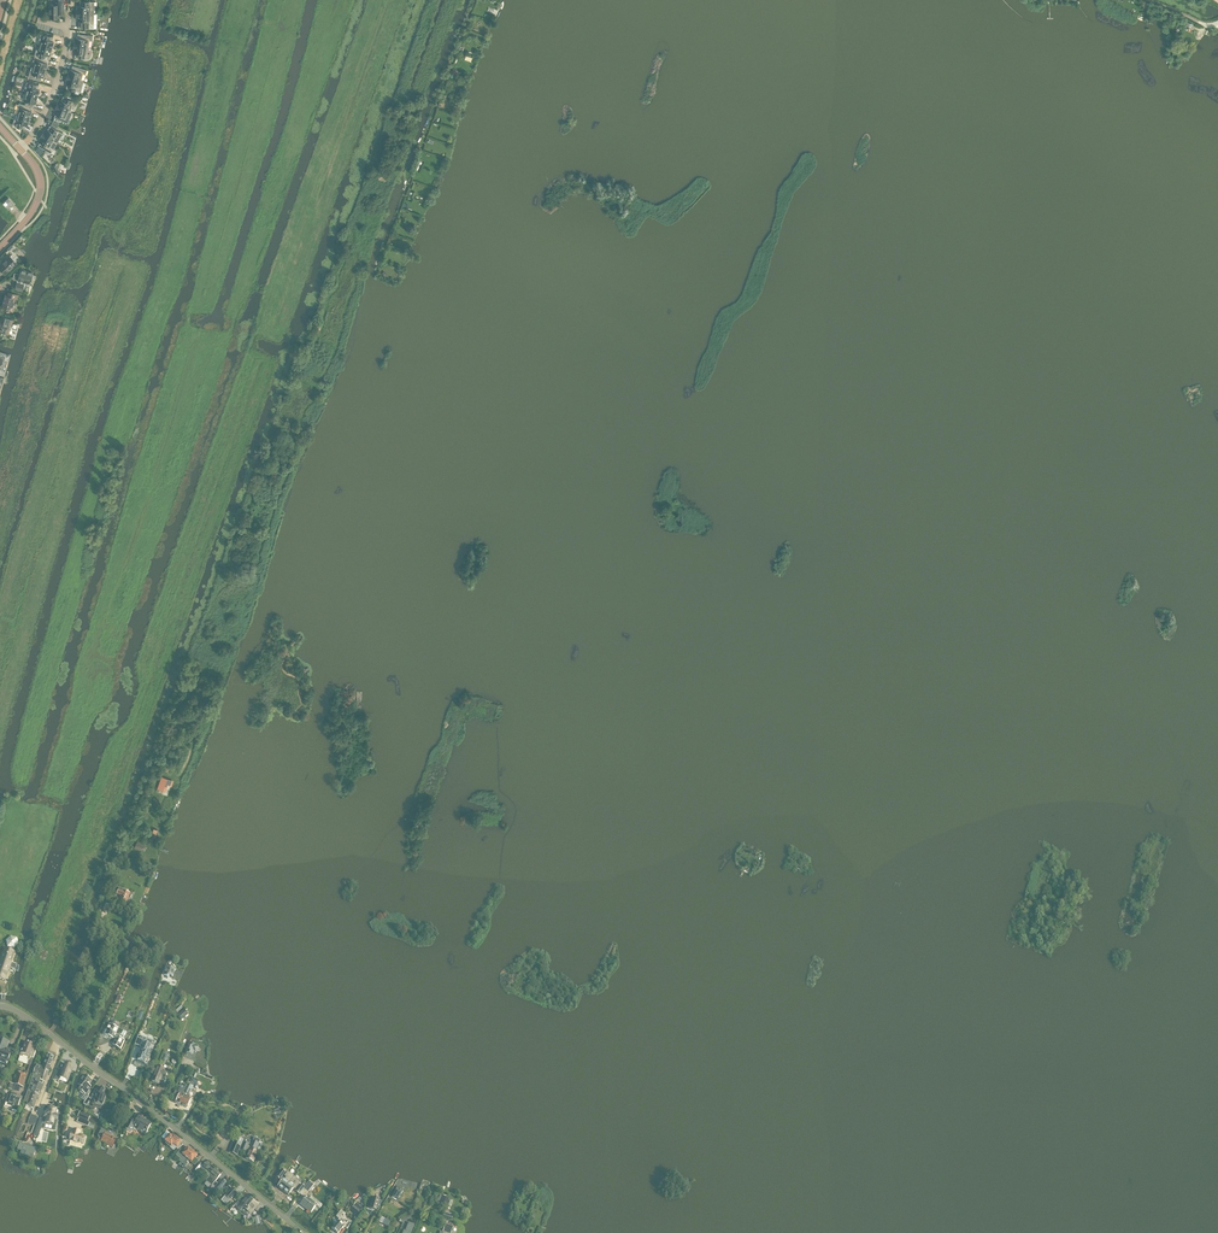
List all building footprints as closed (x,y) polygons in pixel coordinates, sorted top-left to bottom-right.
[(59,9),(64,9),(64,0),(55,0),(55,4),(50,4),(50,12),(48,12),(49,16),(50,16),(50,17),(59,17),(59,9)] [(94,13),(94,1),(79,1),(79,5),(78,5),(78,9),(77,8),(76,12),(94,13)] [(94,13),(76,12),(76,16),(77,16),(77,20),(79,20),(79,28),(94,28),(94,13)] [(52,48),(54,41),(52,41),(53,37),(41,33),(39,40),(40,40),(39,45),(52,48)] [(92,40),(93,36),(78,33),(77,38),(76,37),(75,41),(74,41),(74,44),(88,47),(89,40),(92,40)] [(89,58),(90,54),(87,53),(88,47),(74,44),(73,48),(74,48),(74,52),(75,52),(75,56),(89,58)] [(50,55),(52,48),(39,45),(38,49),(36,49),(35,55),(47,59),(48,55),(50,55)] [(45,70),(47,63),(46,62),(47,59),(35,55),(33,61),(34,62),(33,66),(45,70)] [(87,70),(72,65),(71,69),(70,69),(69,72),(68,72),(67,76),(81,80),(83,73),(86,74),(87,70)] [(43,77),(45,70),(33,66),(31,71),(30,70),(28,77),(41,80),(42,76),(43,77)] [(81,80),(67,76),(66,79),(67,80),(66,83),(67,83),(66,87),(81,91),(84,80),(81,80)] [(38,96),(40,90),(38,89),(39,85),(27,81),(25,88),(26,88),(25,93),(38,96)] [(36,103),(38,96),(25,93),(23,98),(24,99),(24,100),(26,101),(25,104),(25,105),(31,106),(31,107),(33,107),(34,103),(36,103)] [(77,102),(63,96),(61,100),(60,99),(59,102),(58,102),(56,105),(70,111),(73,105),(75,106),(77,102)] [(30,118),(32,111),(30,110),(31,107),(31,106),(25,105),(25,104),(19,103),(17,109),(18,110),(17,114),(30,118)] [(68,123),(70,118),(67,117),(70,111),(56,105),(55,109),(56,109),(54,112),(56,113),(54,117),(68,123)] [(28,125),(30,118),(17,114),(16,118),(14,118),(13,125),(25,128),(26,124),(28,125)] [(63,133),(50,125),(48,129),(46,128),(45,131),(44,131),(42,134),(57,143),(63,133)] [(51,153),(57,143),(42,134),(40,137),(41,138),(39,141),(40,141),(38,145),(51,153)] [(8,208),(14,203),(9,197),(3,203),(8,208)] [(5,274),(16,263),(9,255),(0,264),(0,269),(5,274)] [(29,283),(33,272),(20,269),(19,273),(14,272),(12,278),(19,280),(18,282),(16,282),(15,288),(22,290),(24,284),(23,284),(24,281),(29,283)] [(17,298),(18,294),(8,291),(7,295),(5,294),(1,306),(10,308),(11,306),(12,307),(14,302),(15,303),(17,298)] [(12,319),(2,316),(0,321),(0,333),(6,335),(7,333),(8,333),(12,319)] [(162,778),(159,788),(166,790),(168,784),(170,785),(172,781),(162,778)] [(137,841),(134,847),(142,851),(145,844),(137,841)] [(126,902),(129,893),(123,891),(123,889),(119,888),(117,894),(122,896),(120,900),(126,902)] [(143,953),(146,945),(141,943),(137,950),(143,953)] [(17,965),(11,963),(15,952),(4,948),(0,961),(0,980),(5,981),(10,968),(15,970),(17,965)] [(167,969),(164,975),(169,977),(169,975),(172,977),(175,970),(171,968),(170,970),(167,969)] [(182,1020),(188,1015),(184,1010),(178,1016),(182,1020)] [(126,1032),(109,1025),(107,1030),(105,1029),(103,1034),(114,1039),(116,1040),(113,1046),(121,1049),(125,1040),(122,1039),(122,1038),(119,1037),(119,1038),(117,1037),(115,1036),(116,1034),(124,1038),(126,1032)] [(140,1054),(138,1060),(145,1063),(145,1062),(148,1063),(154,1047),(142,1042),(143,1040),(137,1038),(135,1045),(141,1047),(141,1045),(143,1046),(141,1051),(143,1052),(142,1054),(140,1054)] [(12,1051),(7,1049),(7,1047),(4,1046),(6,1041),(0,1039),(0,1054),(3,1055),(0,1062),(6,1065),(7,1062),(8,1062),(12,1051)] [(35,1046),(25,1042),(20,1056),(23,1057),(22,1058),(27,1060),(27,1059),(30,1060),(31,1057),(34,1058),(37,1050),(34,1049),(35,1046)] [(197,1051),(198,1048),(197,1046),(190,1044),(187,1052),(192,1054),(193,1051),(195,1051),(197,1051)] [(49,1072),(54,1058),(48,1055),(43,1068),(37,1066),(34,1075),(32,1078),(33,1078),(29,1088),(28,1092),(24,1102),(27,1103),(26,1106),(34,1109),(39,1096),(40,1096),(45,1083),(49,1072)] [(58,1070),(55,1080),(59,1081),(60,1078),(68,1081),(73,1068),(65,1065),(62,1071),(58,1070)] [(165,1078),(167,1073),(168,1071),(165,1069),(158,1067),(152,1081),(159,1084),(162,1077),(165,1078)] [(23,1087),(27,1074),(18,1071),(14,1084),(21,1086),(23,1087)] [(79,1084),(78,1086),(80,1087),(79,1090),(80,1091),(86,1095),(88,1096),(91,1092),(89,1090),(91,1088),(88,1086),(92,1081),(84,1076),(79,1084)] [(186,1094),(190,1086),(189,1086),(192,1081),(189,1080),(186,1088),(181,1086),(179,1088),(177,1093),(180,1094),(176,1103),(181,1106),(185,1096),(184,1096),(186,1093),(186,1094)] [(193,1087),(190,1086),(186,1094),(186,1093),(184,1096),(185,1096),(181,1106),(187,1108),(191,1099),(188,1097),(193,1087)] [(99,1090),(97,1089),(93,1095),(93,1096),(92,1098),(93,1099),(92,1103),(94,1103),(93,1104),(95,1104),(94,1107),(101,1109),(102,1106),(103,1107),(107,1096),(104,1094),(106,1091),(101,1087),(99,1090)] [(11,1096),(8,1095),(6,1103),(13,1106),(12,1110),(18,1112),(18,1109),(21,1110),(24,1101),(21,1100),(22,1099),(16,1097),(16,1096),(12,1095),(11,1096)] [(47,1111),(44,1118),(46,1119),(45,1125),(53,1126),(54,1120),(57,1121),(58,1115),(56,1115),(57,1109),(48,1108),(48,1111),(47,1111)] [(90,1116),(81,1113),(80,1114),(79,1117),(88,1121),(90,1116)] [(34,1126),(37,1117),(31,1115),(27,1124),(34,1126)] [(126,1115),(121,1124),(125,1126),(127,1122),(128,1122),(130,1118),(126,1115)] [(151,1124),(139,1118),(136,1123),(130,1120),(125,1129),(132,1132),(134,1128),(146,1134),(151,1124)] [(113,1148),(114,1145),(117,1139),(106,1133),(107,1131),(102,1128),(98,1136),(99,1138),(102,1140),(101,1142),(113,1148)] [(80,1135),(81,1132),(74,1130),(73,1133),(72,1133),(70,1139),(67,1138),(66,1141),(70,1142),(70,1141),(71,1141),(70,1141),(77,1143),(83,1145),(85,1137),(80,1135)] [(183,1145),(181,1143),(181,1142),(174,1136),(173,1137),(170,1135),(165,1141),(171,1146),(170,1148),(174,1151),(176,1148),(178,1150),(183,1145)] [(237,1155),(244,1140),(236,1137),(230,1152),(237,1155)] [(256,1151),(260,1140),(254,1138),(251,1145),(249,1144),(251,1141),(246,1139),(244,1143),(241,1150),(246,1151),(247,1150),(250,1152),(246,1159),(253,1162),(258,1152),(256,1151)] [(20,1143),(18,1150),(22,1151),(21,1154),(28,1157),(33,1158),(34,1156),(36,1149),(32,1148),(31,1148),(25,1146),(25,1145),(20,1143)] [(181,1151),(177,1155),(182,1160),(180,1162),(183,1164),(193,1152),(188,1148),(184,1153),(181,1151)] [(193,1152),(183,1164),(186,1166),(188,1164),(187,1163),(189,1160),(195,1166),(198,1161),(195,1159),(197,1156),(193,1152)] [(197,1173),(203,1165),(199,1162),(193,1170),(197,1173)] [(201,1170),(209,1177),(215,1170),(207,1163),(201,1170)] [(220,1174),(215,1170),(209,1177),(206,1181),(212,1186),(215,1182),(221,1175),(220,1174)] [(283,1191),(294,1176),(288,1171),(284,1176),(287,1178),(284,1181),(283,1180),(278,1187),(283,1191)] [(301,1182),(294,1176),(283,1191),(289,1195),(294,1188),(295,1190),(301,1182)] [(227,1183),(222,1179),(215,1188),(220,1192),(225,1186),(227,1183)] [(305,1197),(314,1185),(310,1181),(300,1194),(305,1197)] [(305,1187),(301,1184),(296,1192),(299,1194),(305,1187)] [(396,1187),(391,1196),(398,1199),(403,1190),(396,1187)] [(230,1200),(237,1193),(232,1189),(225,1196),(230,1200)] [(237,1204),(239,1206),(238,1207),(238,1209),(239,1210),(240,1210),(241,1210),(243,1209),(241,1211),(248,1217),(251,1213),(252,1214),(255,1211),(253,1210),(258,1205),(251,1199),(248,1202),(245,1200),(245,1199),(242,1197),(237,1204)] [(309,1200),(306,1198),(301,1205),(311,1213),(316,1206),(320,1208),(322,1205),(315,1200),(311,1197),(309,1200)] [(374,1197),(370,1209),(376,1210),(377,1208),(378,1209),(382,1201),(379,1199),(374,1197)] [(442,1197),(440,1202),(451,1206),(453,1201),(442,1197)] [(361,1210),(355,1205),(353,1207),(352,1207),(350,1209),(357,1215),(361,1210)] [(343,1217),(346,1214),(341,1211),(336,1217),(339,1219),(332,1229),(337,1232),(338,1232),(343,1227),(347,1230),(352,1223),(350,1221),(349,1221),(343,1217)] [(404,1231),(403,1232),(411,1232),(414,1225),(409,1223),(405,1231),(404,1231)] [(453,1227),(446,1224),(443,1232),(447,1232),(451,1232),(453,1227)]
